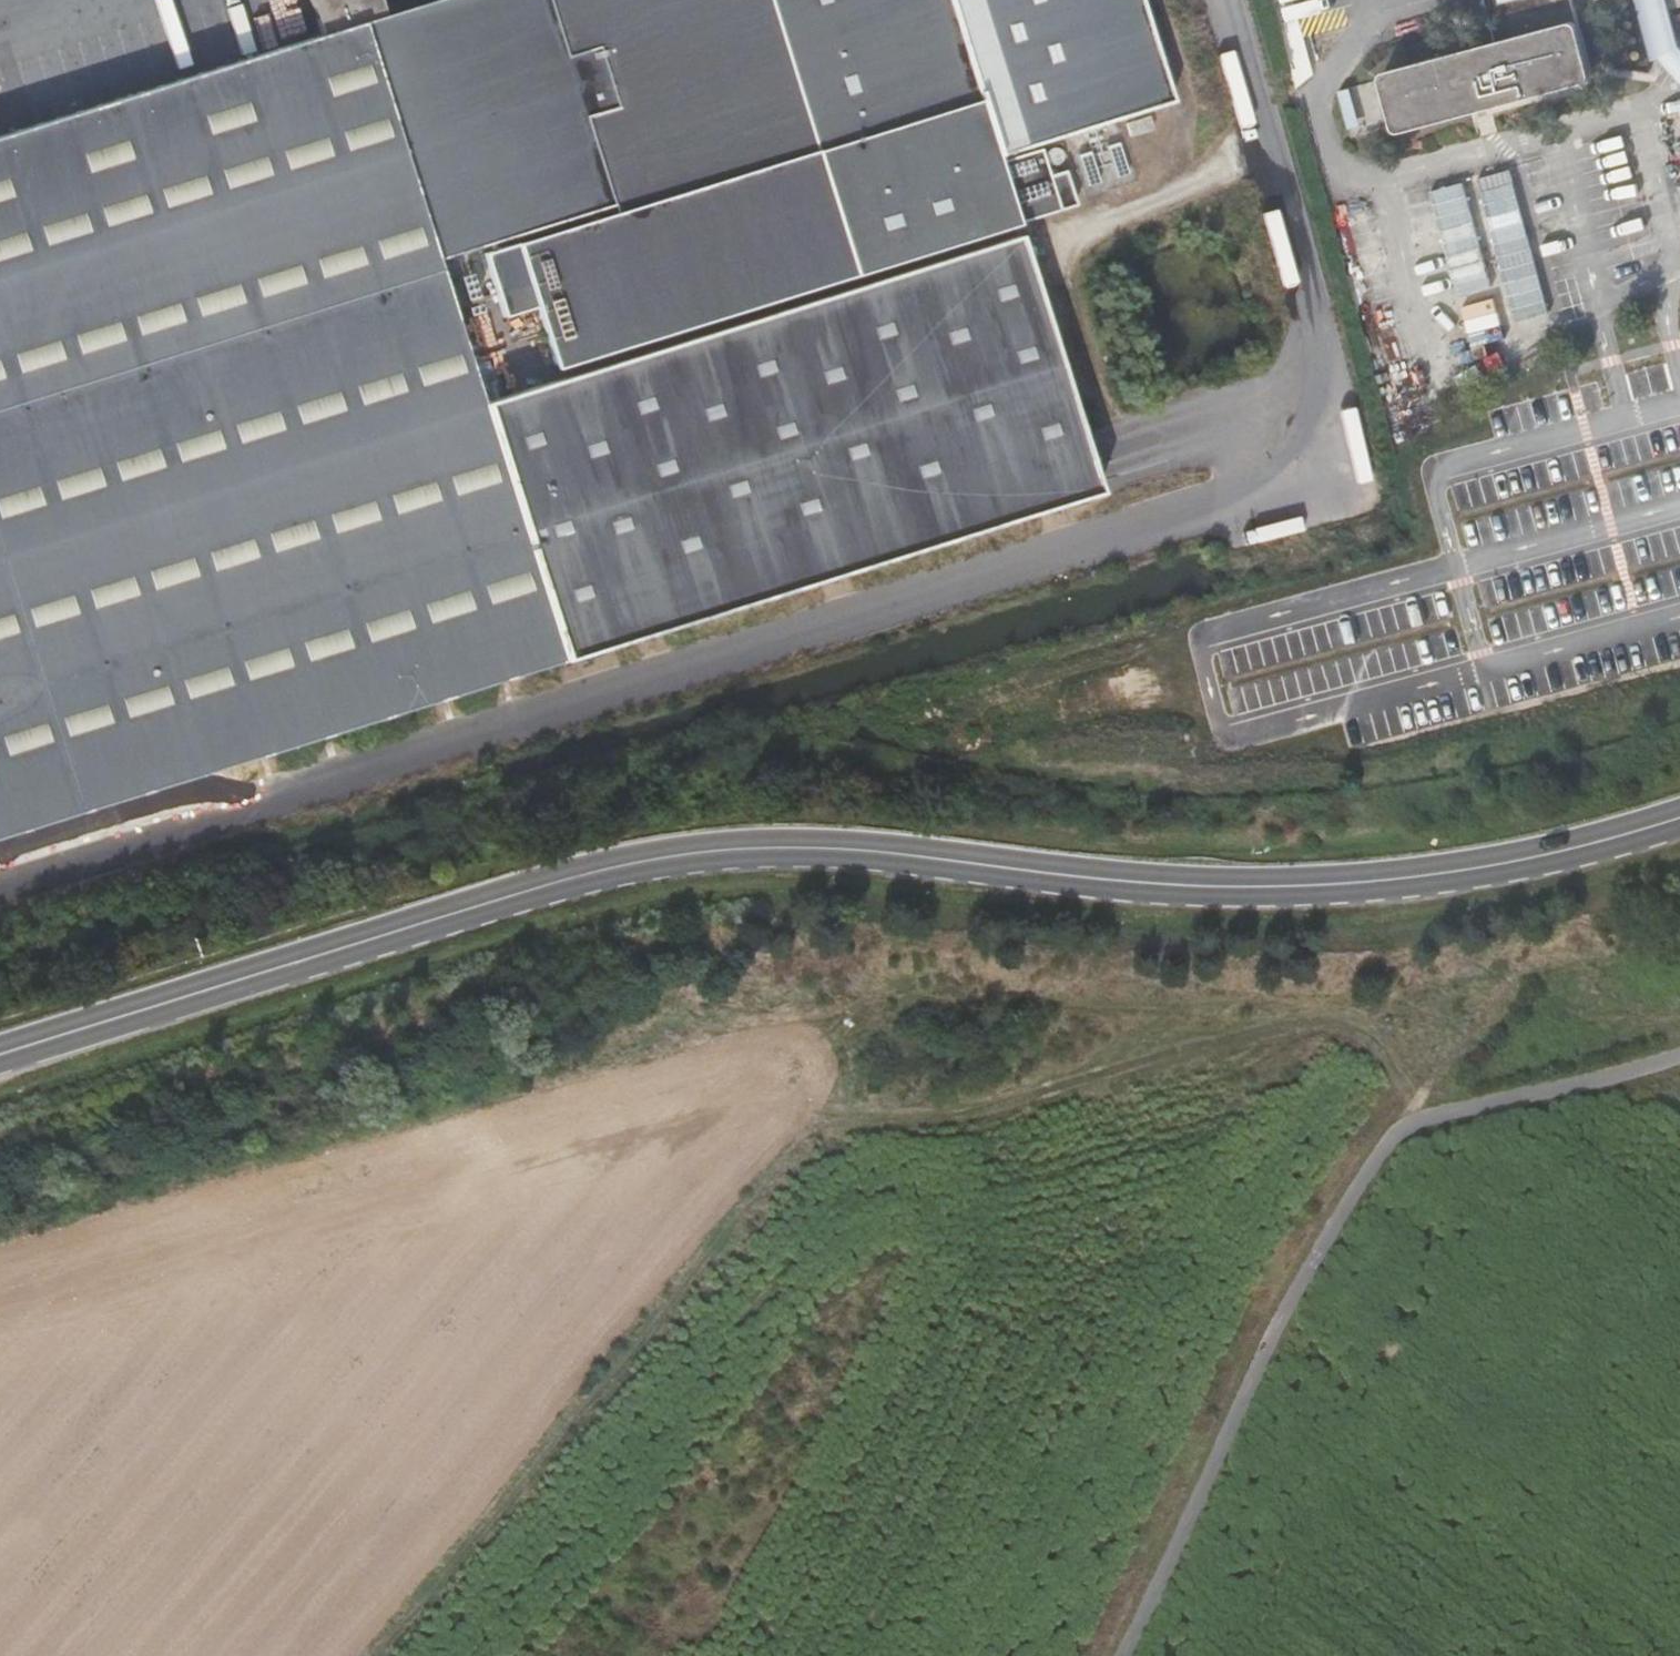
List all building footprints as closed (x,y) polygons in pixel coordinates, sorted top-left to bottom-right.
[(1025,235),(1006,173),(1005,169),(954,0),(467,0),(396,21),(390,0),(317,0),(329,43),(0,144),(0,833),(569,659),(533,540),(543,537),(578,656),(1104,496),(1029,247),(495,410),(449,257),(627,202),(632,214),(506,254),(520,317),(552,309),(569,374),(1025,235)] [(1005,169),(1178,118),(1142,0),(954,0),(1005,169)] [(1483,41),(1366,71),(1382,135),(1579,83),(1557,0),(1472,0),(1483,41)] [(1670,45),(1658,0),(1623,0),(1639,60),(1645,58),(1679,87),(1679,53),(1670,45)] [(1342,123),(1353,120),(1344,84),(1333,87),(1342,123)] [(1064,225),(1044,163),(1006,173),(1025,235),(1064,225)]
